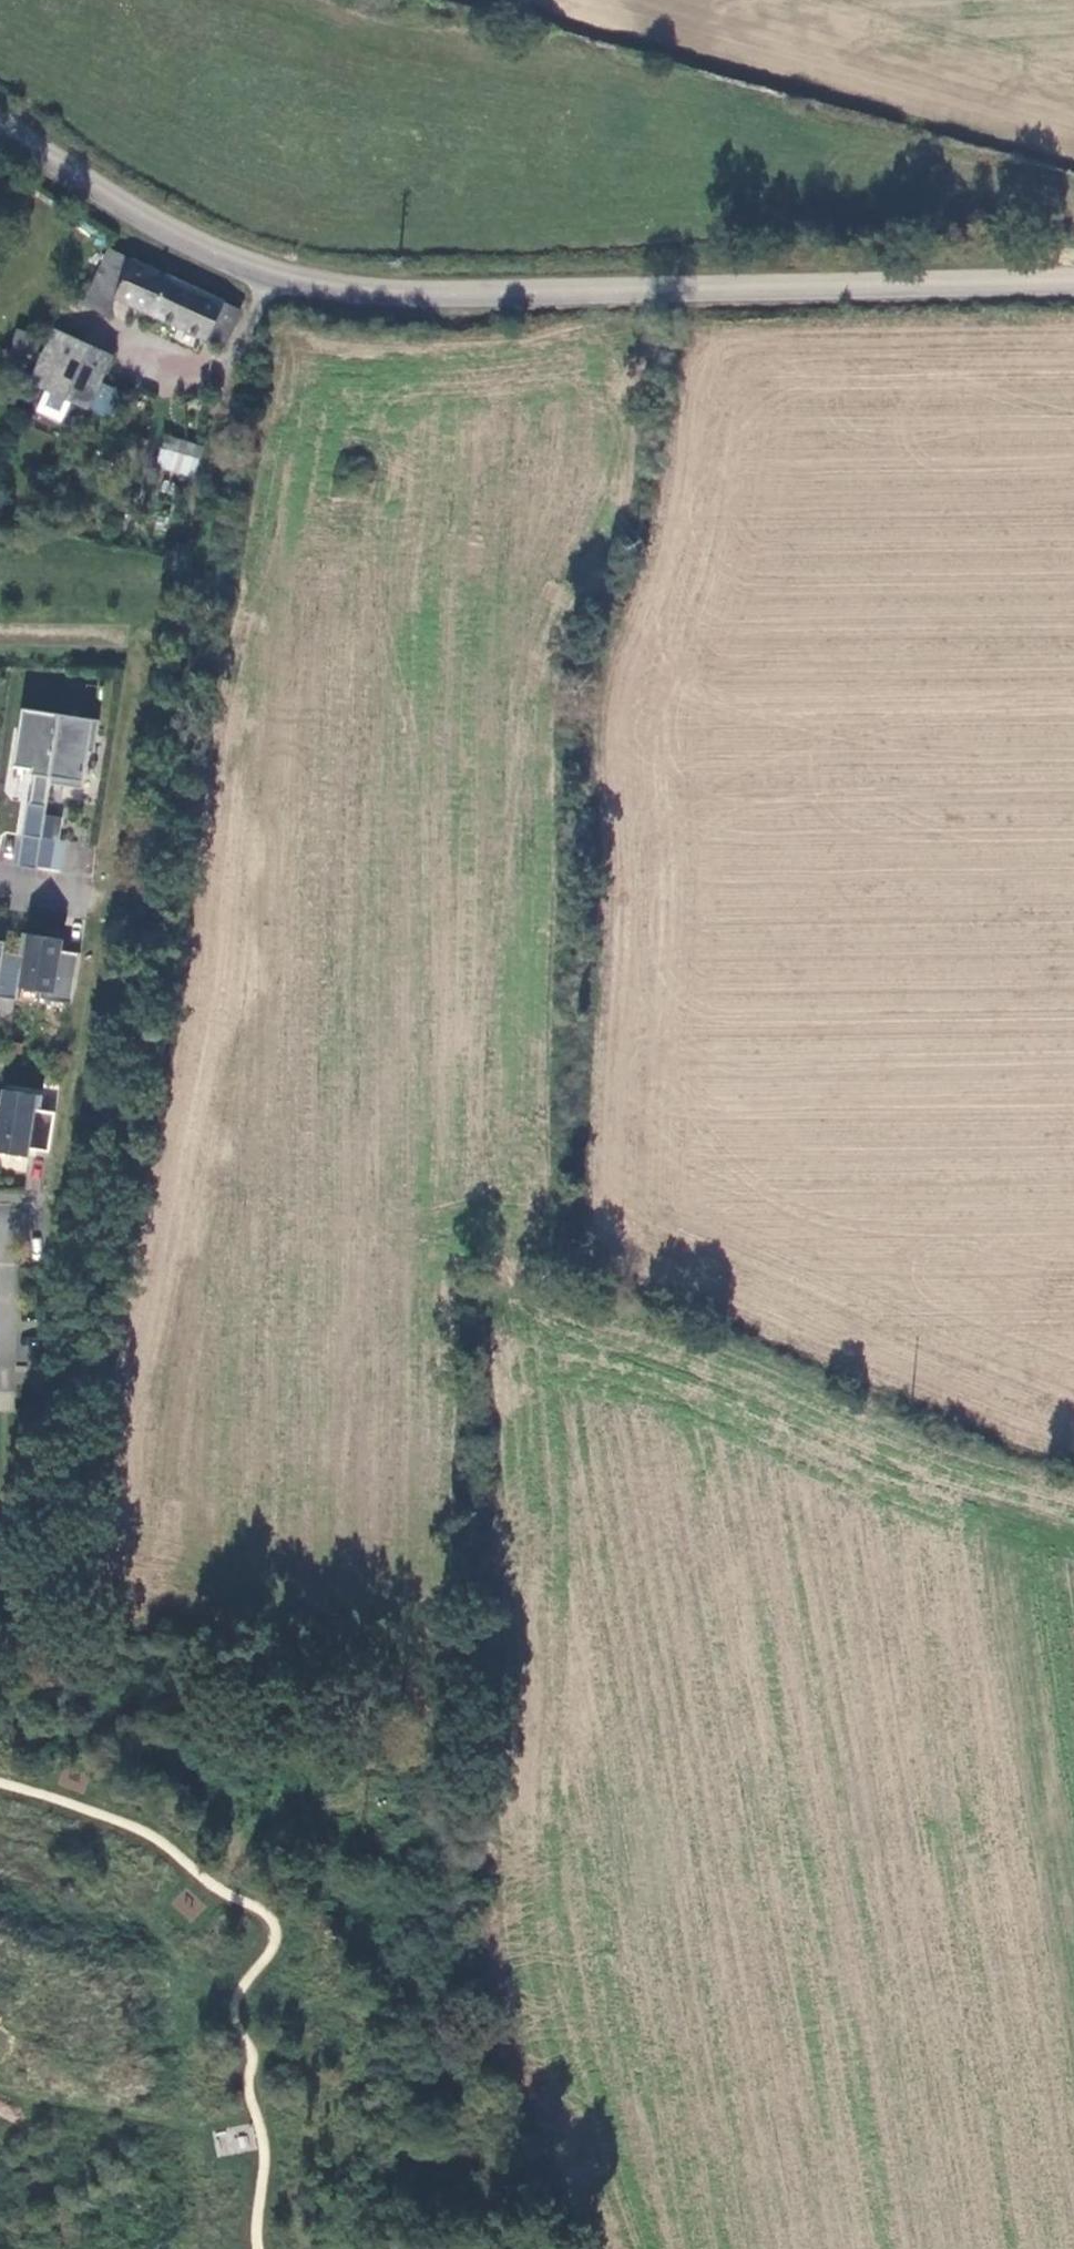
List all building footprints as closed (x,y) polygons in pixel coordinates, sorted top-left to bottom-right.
[(129,262),(112,303),(226,351),(243,310),(129,262)] [(61,425),(72,402),(104,417),(117,389),(103,382),(115,357),(52,327),(27,380),(44,388),(32,411),(61,425)] [(203,450),(169,441),(161,468),(195,478),(203,450)] [(49,782),(60,712),(21,706),(12,764),(31,767),(30,772),(33,773),(29,802),(26,801),(21,833),(40,837),(41,835),(44,815),(49,782)] [(98,718),(60,712),(49,782),(82,787),(88,750),(93,750),(98,718)] [(60,817),(44,815),(41,835),(57,837),(60,817)] [(40,837),(21,833),(17,864),(36,867),(40,837)] [(63,839),(41,836),(37,864),(59,867),(63,839)] [(61,936),(26,931),(23,953),(18,984),(41,988),(47,997),(71,1000),(79,951),(60,947),(61,936)] [(16,998),(18,984),(23,953),(4,950),(6,939),(0,938),(0,996),(16,998)] [(40,1092),(2,1086),(0,1099),(0,1150),(28,1154),(29,1147),(39,1148),(48,1150),(55,1109),(38,1107),(40,1092)]
